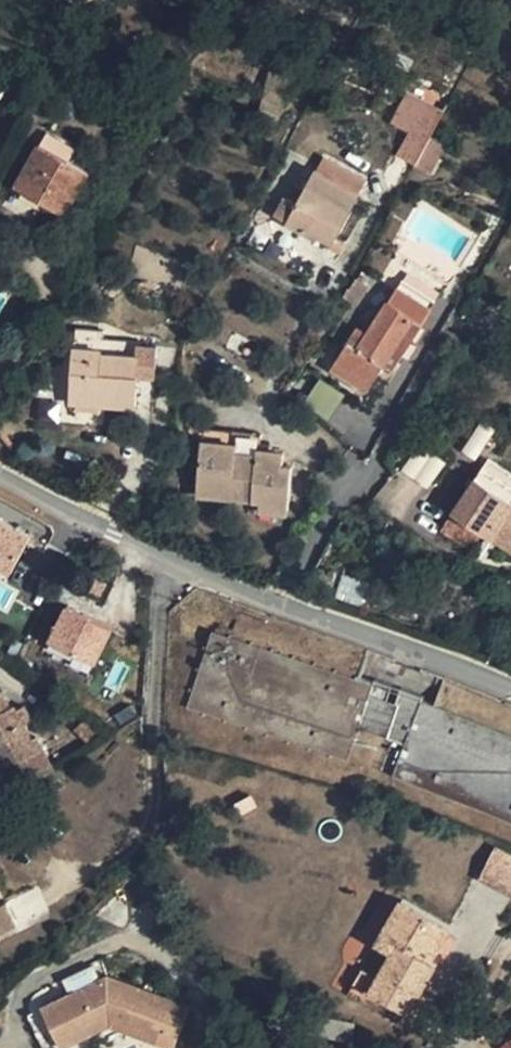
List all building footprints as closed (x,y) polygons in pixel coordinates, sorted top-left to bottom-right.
[(431,137),(445,111),(408,91),(392,121),(411,131),(398,154),(416,165),(431,137)] [(41,145),(50,129),(34,120),(26,136),(41,145)] [(82,147),(50,129),(41,145),(47,148),(26,187),(47,199),(45,204),(65,216),(90,171),(74,162),(82,147)] [(431,137),(416,165),(432,174),(447,146),(431,137)] [(41,145),(20,183),(26,187),(47,148),(41,145)] [(316,171),(298,204),(288,222),(308,233),(312,226),(321,231),(318,235),(334,243),(360,194),(358,194),(367,178),(326,156),(317,171),(316,171)] [(17,188),(45,204),(47,199),(26,187),(20,183),(17,188)] [(288,222),(298,204),(286,198),(276,215),(288,222)] [(312,226),(308,233),(307,235),(316,240),(318,235),(321,231),(312,226)] [(359,349),(349,343),(332,368),(368,391),(385,366),(392,371),(401,356),(393,351),(416,317),(424,304),(397,288),(390,301),(369,333),(359,349)] [(416,317),(423,322),(431,309),(424,304),(416,317)] [(393,351),(401,356),(423,322),(416,317),(393,351)] [(359,349),(369,333),(360,327),(349,343),(359,349)] [(103,351),(104,345),(104,331),(77,329),(75,349),(103,351)] [(139,347),(104,345),(103,351),(75,349),(72,403),(136,407),(138,376),(156,377),(158,347),(139,347)] [(304,405),(328,419),(342,394),(318,380),(304,405)] [(237,445),(239,433),(205,429),(204,442),(237,445)] [(261,435),(239,433),(237,445),(236,453),(259,455),(259,450),(261,435)] [(204,442),(200,485),(239,489),(239,485),(256,487),(255,499),(263,500),(262,510),(288,513),(293,467),(283,466),(284,452),(259,450),(259,455),(236,453),(237,445),(204,442)] [(393,518),(442,470),(423,450),(374,499),(393,518)] [(489,459),(477,477),(454,512),(443,530),(471,549),(483,531),(510,549),(510,474),(489,459)] [(199,494),(255,499),(256,487),(239,485),(239,489),(200,485),(199,494)] [(31,537),(0,520),(0,567),(12,573),(31,537)] [(93,665),(112,630),(68,606),(49,641),(93,665)] [(375,684),(214,629),(188,707),(349,760),(360,727),(406,742),(393,776),(510,822),(510,734),(423,699),(375,684)] [(13,706),(3,688),(0,690),(0,707),(3,712),(13,706)] [(0,707),(0,763),(3,770),(10,766),(23,791),(56,770),(44,748),(38,736),(34,738),(30,731),(37,728),(25,705),(17,709),(15,704),(13,706),(3,712),(0,707)] [(77,727),(90,741),(102,733),(88,719),(77,727)] [(491,869),(510,878),(510,857),(499,851),(491,869)] [(20,923),(10,900),(3,903),(0,897),(0,933),(20,923)] [(403,898),(378,943),(394,951),(379,977),(363,968),(355,982),(371,991),(409,1013),(437,963),(431,960),(452,927),(403,898)] [(79,966),(87,986),(109,975),(100,957),(79,966)] [(109,975),(87,986),(43,1007),(30,1015),(46,1047),(61,1047),(63,1047),(112,1024),(176,1047),(191,1005),(109,975)] [(328,1018),(317,1016),(314,1032),(325,1035),(328,1018)] [(328,1018),(325,1035),(343,1038),(346,1022),(328,1018)] [(502,1047),(510,1047),(510,1039),(502,1047)]
